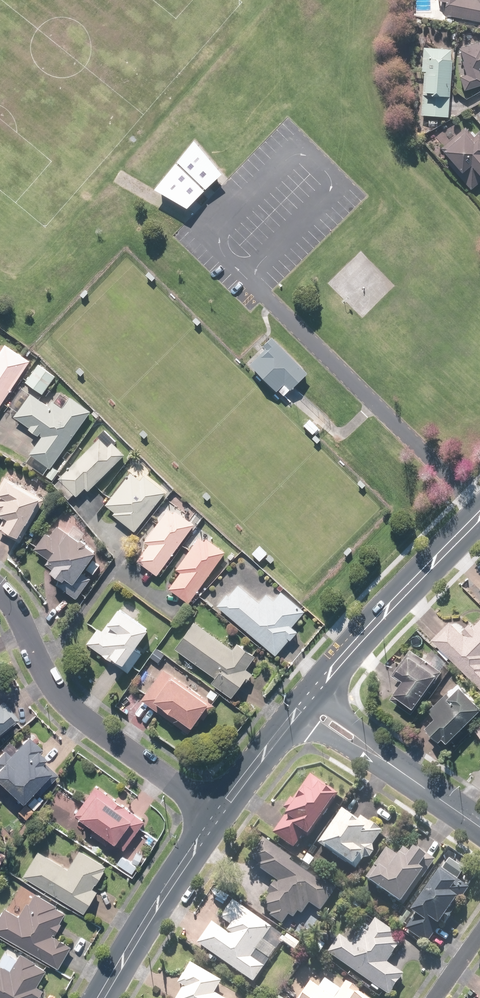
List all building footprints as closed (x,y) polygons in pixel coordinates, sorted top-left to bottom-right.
[(438,3),(444,4),(442,16),(479,22),(479,0),(439,0),(438,3)] [(455,51),(464,75),(460,77),(465,92),(479,86),(479,42),(455,51)] [(453,51),(423,49),(421,73),(424,73),(421,116),(448,118),(449,113),(457,113),(458,100),(450,99),(453,51)] [(447,164),(471,191),(479,183),(479,134),(479,133),(475,138),(466,128),(441,149),(451,161),(447,164)] [(194,142),(155,191),(187,210),(222,176),(194,142)] [(304,374),(270,341),(248,363),(283,396),(304,374)] [(5,346),(0,354),(0,410),(30,361),(5,346)] [(55,376),(38,365),(25,384),(42,395),(55,376)] [(61,390),(49,408),(30,394),(14,417),(42,437),(29,455),(51,470),(92,411),(61,390)] [(108,445),(100,438),(59,479),(77,497),(85,488),(89,492),(124,456),(111,442),(108,445)] [(141,480),(130,472),(104,507),(112,512),(110,515),(135,533),(167,490),(145,474),(141,480)] [(5,477),(0,485),(0,518),(2,520),(0,524),(0,528),(21,541),(46,502),(5,477)] [(157,577),(193,524),(169,507),(144,543),(150,548),(147,553),(143,551),(135,562),(157,577)] [(79,595),(86,599),(115,557),(101,547),(97,553),(57,526),(50,536),(46,533),(35,550),(57,565),(47,579),(76,600),(79,595)] [(190,603),(225,553),(199,535),(174,570),(180,574),(170,589),(190,603)] [(240,560),(207,600),(275,657),(289,640),(290,641),(297,633),(291,628),(306,611),(282,590),(284,588),(280,585),(276,590),(240,560)] [(148,632),(119,609),(102,631),(98,628),(86,644),(110,663),(112,660),(130,673),(144,655),(136,649),(148,632)] [(466,636),(450,621),(430,642),(436,648),(439,645),(444,650),(441,654),(448,661),(450,658),(464,672),(466,670),(478,681),(474,684),(479,689),(479,621),(466,636)] [(232,650),(194,622),(175,649),(214,677),(210,683),(232,698),(245,679),(248,681),(252,675),(245,670),(255,656),(237,643),(232,650)] [(413,713),(443,672),(411,649),(393,674),(404,681),(391,698),(413,713)] [(182,682),(162,668),(140,700),(189,733),(210,703),(181,684),(182,682)] [(479,712),(479,704),(462,685),(451,695),(448,692),(428,711),(436,719),(425,729),(442,748),(479,712)] [(13,721),(0,706),(0,732),(13,721)] [(50,774),(41,765),(45,760),(38,753),(41,750),(27,737),(9,755),(5,751),(0,756),(0,783),(21,803),(50,774)] [(307,840),(338,792),(308,773),(283,813),(286,815),(273,836),(294,850),(302,837),(307,840)] [(145,820),(96,786),(75,815),(94,828),(90,834),(106,845),(110,840),(116,844),(133,820),(141,826),(145,820)] [(357,820),(343,809),(317,845),(353,871),(362,859),(368,859),(372,855),(374,850),(372,845),(382,831),(361,815),(357,820)] [(335,892),(271,843),(254,865),(277,883),(259,907),(284,926),(289,918),(293,921),(298,914),(301,917),(310,905),(320,912),(335,892)] [(396,857),(386,850),(364,880),(399,905),(422,872),(418,870),(427,857),(414,848),(409,855),(402,850),(396,857)] [(38,851),(23,876),(83,913),(97,892),(92,889),(95,884),(104,870),(103,870),(106,866),(79,850),(68,869),(38,851)] [(137,867),(120,855),(115,863),(131,875),(137,867)] [(464,871),(449,860),(409,913),(415,916),(405,930),(426,945),(443,923),(445,924),(450,918),(446,915),(456,902),(458,903),(469,888),(458,880),(464,871)] [(0,916),(0,934),(58,968),(71,947),(65,943),(54,936),(54,937),(52,936),(53,934),(54,935),(61,924),(59,923),(65,913),(55,907),(56,906),(35,893),(29,904),(27,903),(19,916),(5,908),(0,916)] [(227,933),(212,923),(196,944),(252,985),(282,944),(277,941),(281,936),(233,901),(219,920),(231,928),(227,933)] [(327,953),(388,997),(389,997),(404,977),(386,963),(399,946),(391,941),(396,934),(375,919),(364,934),(349,923),(327,953)] [(42,990),(36,986),(46,970),(35,964),(36,962),(20,953),(10,971),(1,966),(0,966),(0,997),(38,997),(42,990)] [(177,997),(221,997),(214,994),(221,982),(190,964),(183,975),(177,985),(183,988),(177,997)] [(304,964),(278,997),(366,997),(344,982),(339,990),(304,964)]
